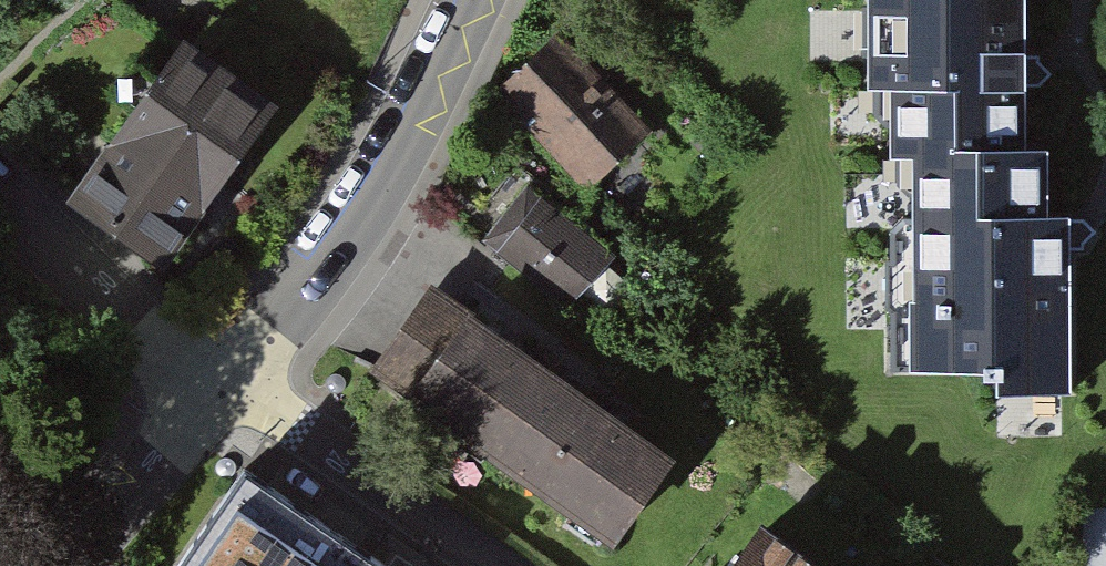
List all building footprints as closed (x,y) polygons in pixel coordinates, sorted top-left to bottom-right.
[(867,90),(893,90),(894,158),(917,157),(918,369),(998,369),(998,396),(1074,395),(1073,236),(1073,216),(1051,216),(1050,150),(1028,150),(1028,74),(1027,0),(866,0),(867,90)] [(568,28),(495,98),(589,194),(661,123),(568,28)] [(150,49),(49,178),(145,252),(246,124),(150,49)] [(528,187),(475,253),(558,319),(611,253),(528,187)] [(613,546),(661,479),(538,392),(546,380),(476,330),(484,318),(439,286),(384,363),(416,386),(407,399),(613,546)] [(171,565),(361,565),(230,478),(171,565)] [(712,522),(681,565),(776,565),(712,522)]
